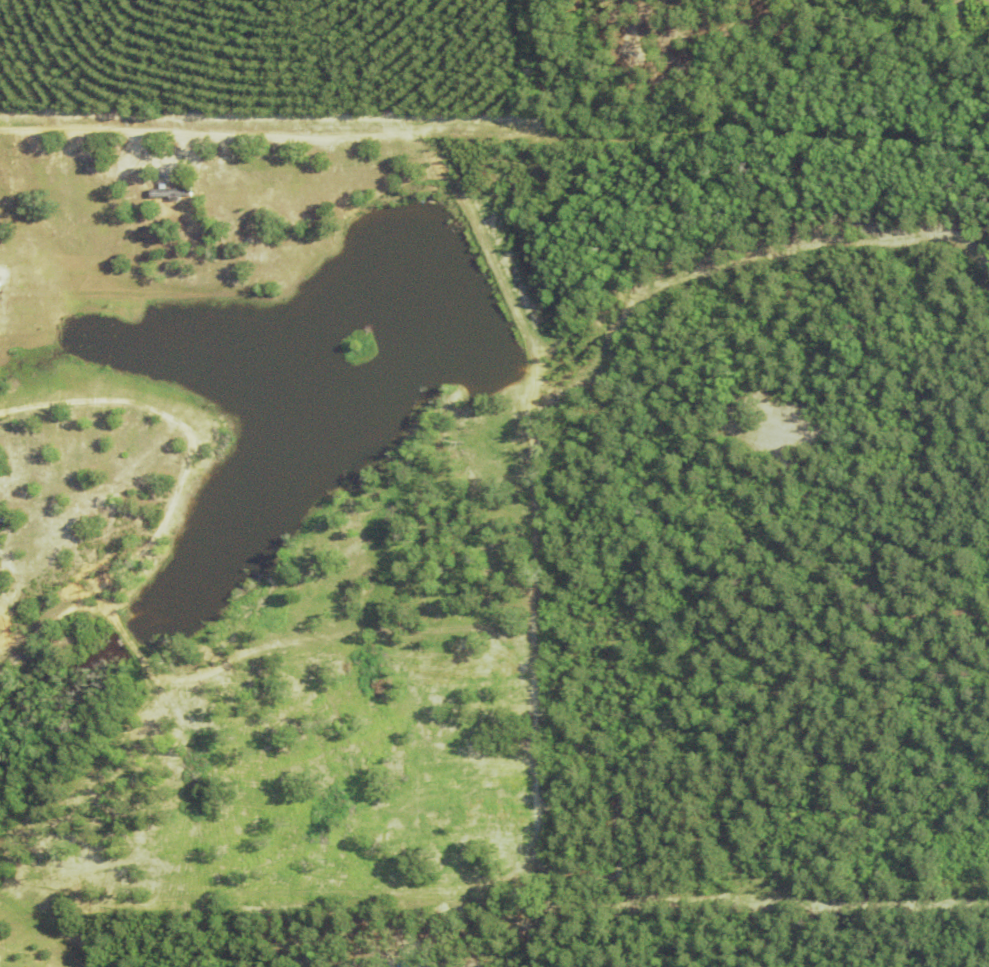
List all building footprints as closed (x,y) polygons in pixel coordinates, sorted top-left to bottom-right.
[(193,187),(165,188),(150,189),(150,198),(193,196),(193,187)]
